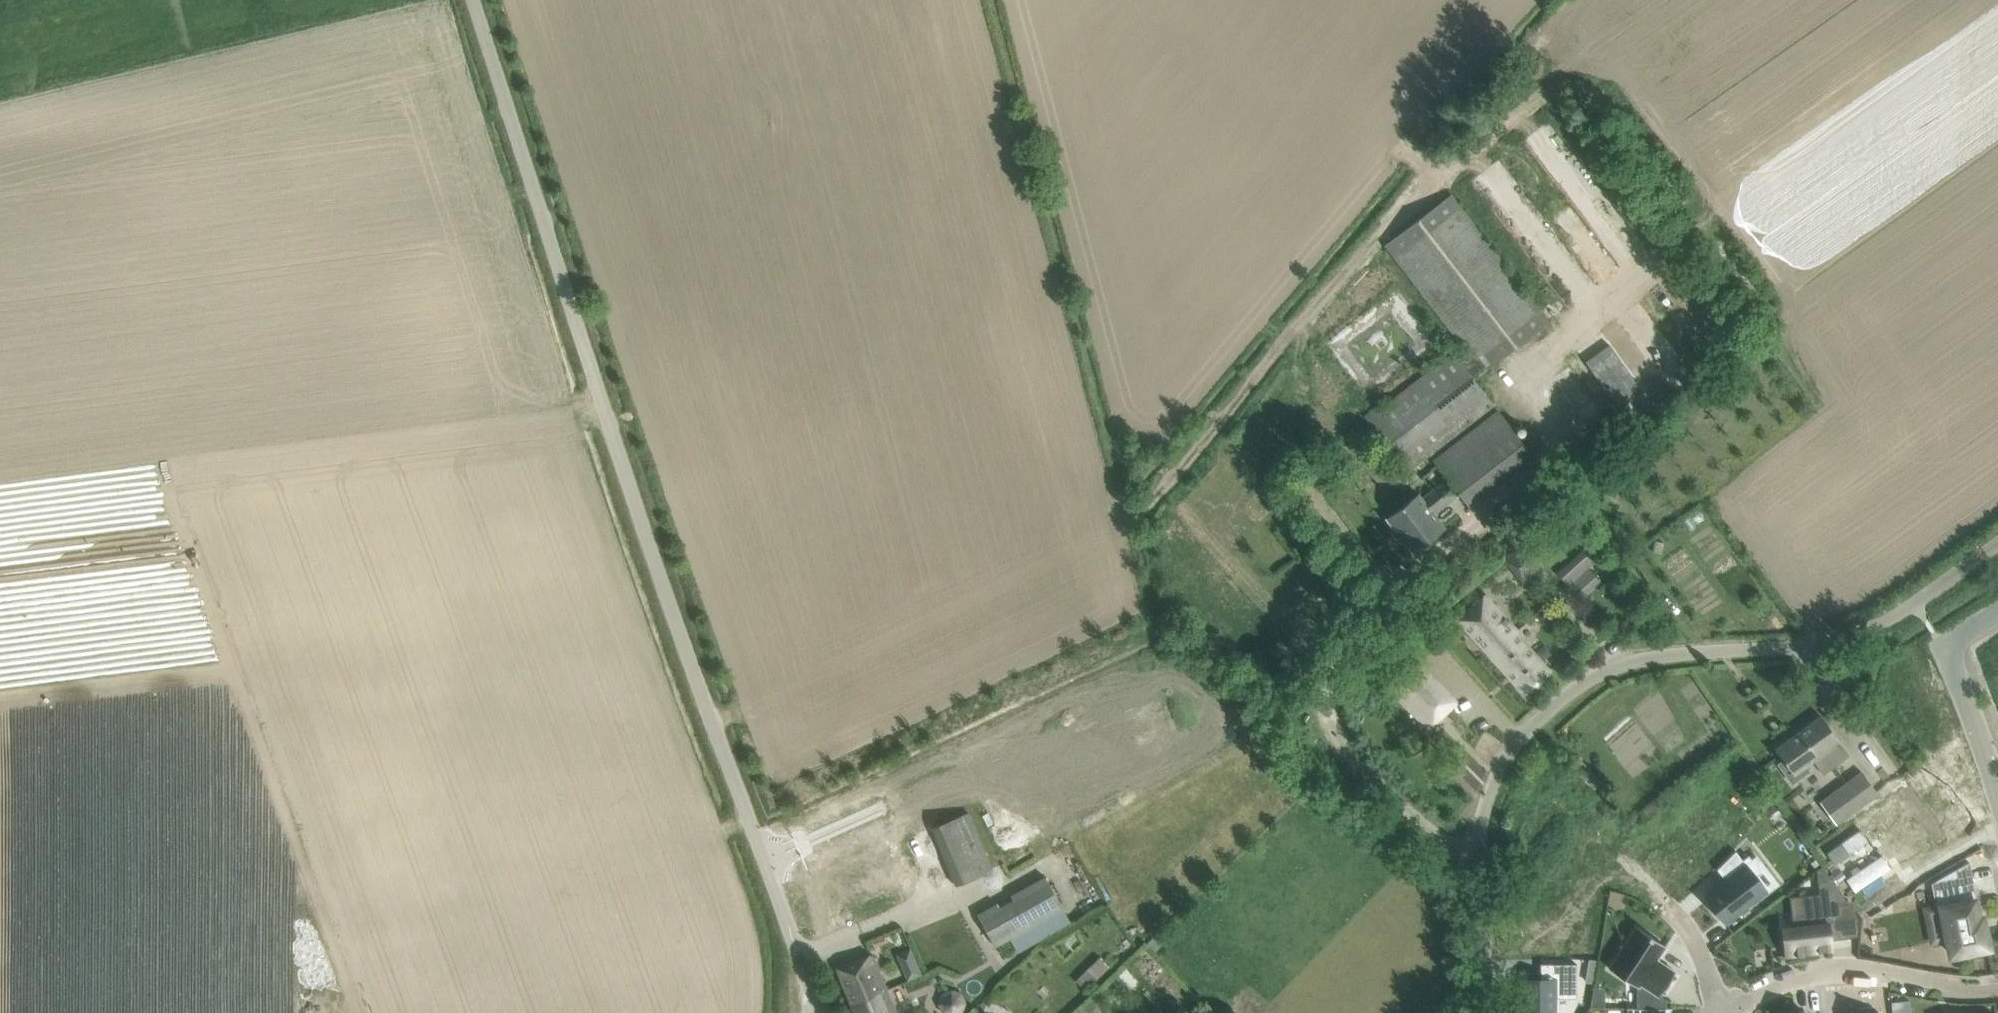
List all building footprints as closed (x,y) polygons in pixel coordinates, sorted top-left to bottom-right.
[(1453,353),(1368,419),(1408,470),(1492,404),(1472,378),(1545,322),(1449,198),(1386,246),(1466,350),(1456,358),(1453,353)] [(1497,410),(1433,459),(1450,481),(1459,492),(1468,504),(1531,455),(1497,410)] [(1417,494),(1386,518),(1412,552),(1445,527),(1439,519),(1454,508),(1424,470),(1408,483),(1417,494)] [(1500,560),(1515,578),(1521,584),(1547,562),(1540,554),(1524,537),(1500,560)] [(1553,593),(1566,608),(1599,580),(1588,567),(1593,562),(1582,550),(1557,573),(1565,582),(1553,593)] [(1458,619),(1525,693),(1550,671),(1515,632),(1517,630),(1485,595),(1458,619)] [(1437,679),(1409,708),(1429,727),(1457,698),(1437,679)] [(1821,716),(1775,749),(1783,760),(1777,764),(1792,784),(1810,771),(1806,765),(1813,760),(1822,773),(1849,753),(1821,716)] [(1860,770),(1818,802),(1837,825),(1879,794),(1860,770)] [(1911,780),(1897,790),(1916,816),(1909,821),(1937,860),(1965,840),(1937,801),(1930,806),(1911,780)] [(932,821),(948,881),(989,870),(973,810),(932,821)] [(1876,843),(1868,832),(1834,857),(1842,868),(1876,843)] [(1725,880),(1704,896),(1724,922),(1766,890),(1756,877),(1762,872),(1748,854),(1742,859),(1735,850),(1716,869),(1725,880)] [(1896,870),(1888,859),(1856,882),(1864,893),(1896,870)] [(1785,954),(1777,955),(1777,956),(1819,951),(1818,944),(1824,943),(1825,951),(1834,950),(1834,949),(1832,949),(1831,939),(1828,920),(1857,916),(1857,915),(1822,865),(1816,869),(1819,893),(1808,894),(1810,913),(1799,914),(1799,917),(1800,925),(1782,928),(1785,954)] [(1063,908),(1044,874),(1010,895),(1013,900),(999,908),(997,902),(977,913),(995,945),(1063,908)] [(1975,881),(1939,887),(1951,953),(1983,947),(1981,938),(1985,937),(1978,899),(1975,881)] [(1636,926),(1609,968),(1637,986),(1638,987),(1640,983),(1659,996),(1675,971),(1656,959),(1665,945),(1636,926)] [(856,1012),(897,1012),(873,954),(837,969),(856,1012)] [(1520,978),(1520,1012),(1552,1012),(1552,996),(1575,996),(1575,961),(1538,961),(1538,978),(1520,978)] [(1593,982),(1596,967),(1588,966),(1585,981),(1593,982)] [(1638,987),(1637,986),(1637,1008),(1665,1008),(1665,1000),(1659,996),(1640,983),(1638,987)] [(1891,1002),(1892,1012),(1910,1012),(1909,1000),(1891,1002)]
